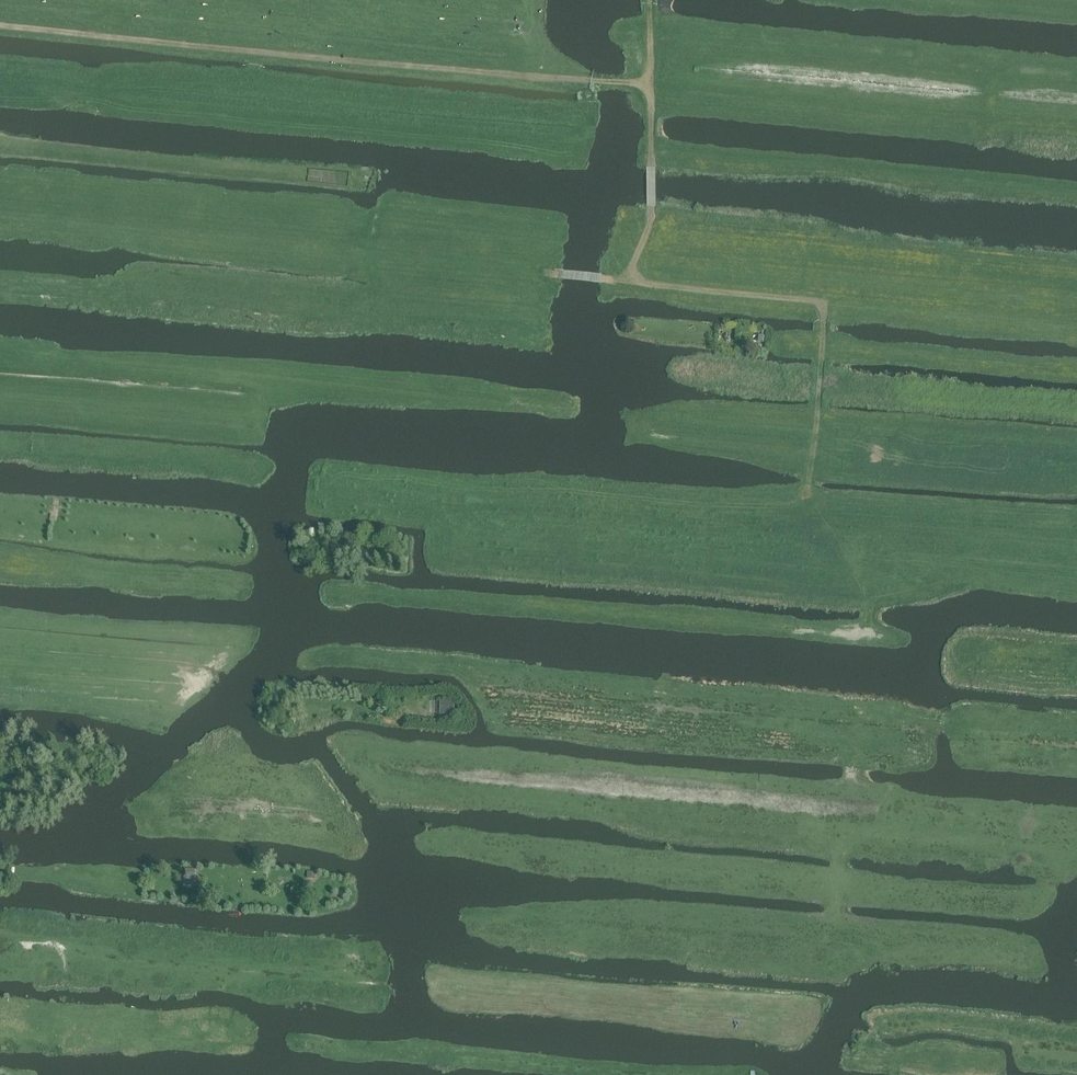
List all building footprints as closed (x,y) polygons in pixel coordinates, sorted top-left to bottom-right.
[(455,700),(440,700),(440,714),(455,714),(455,700)]
